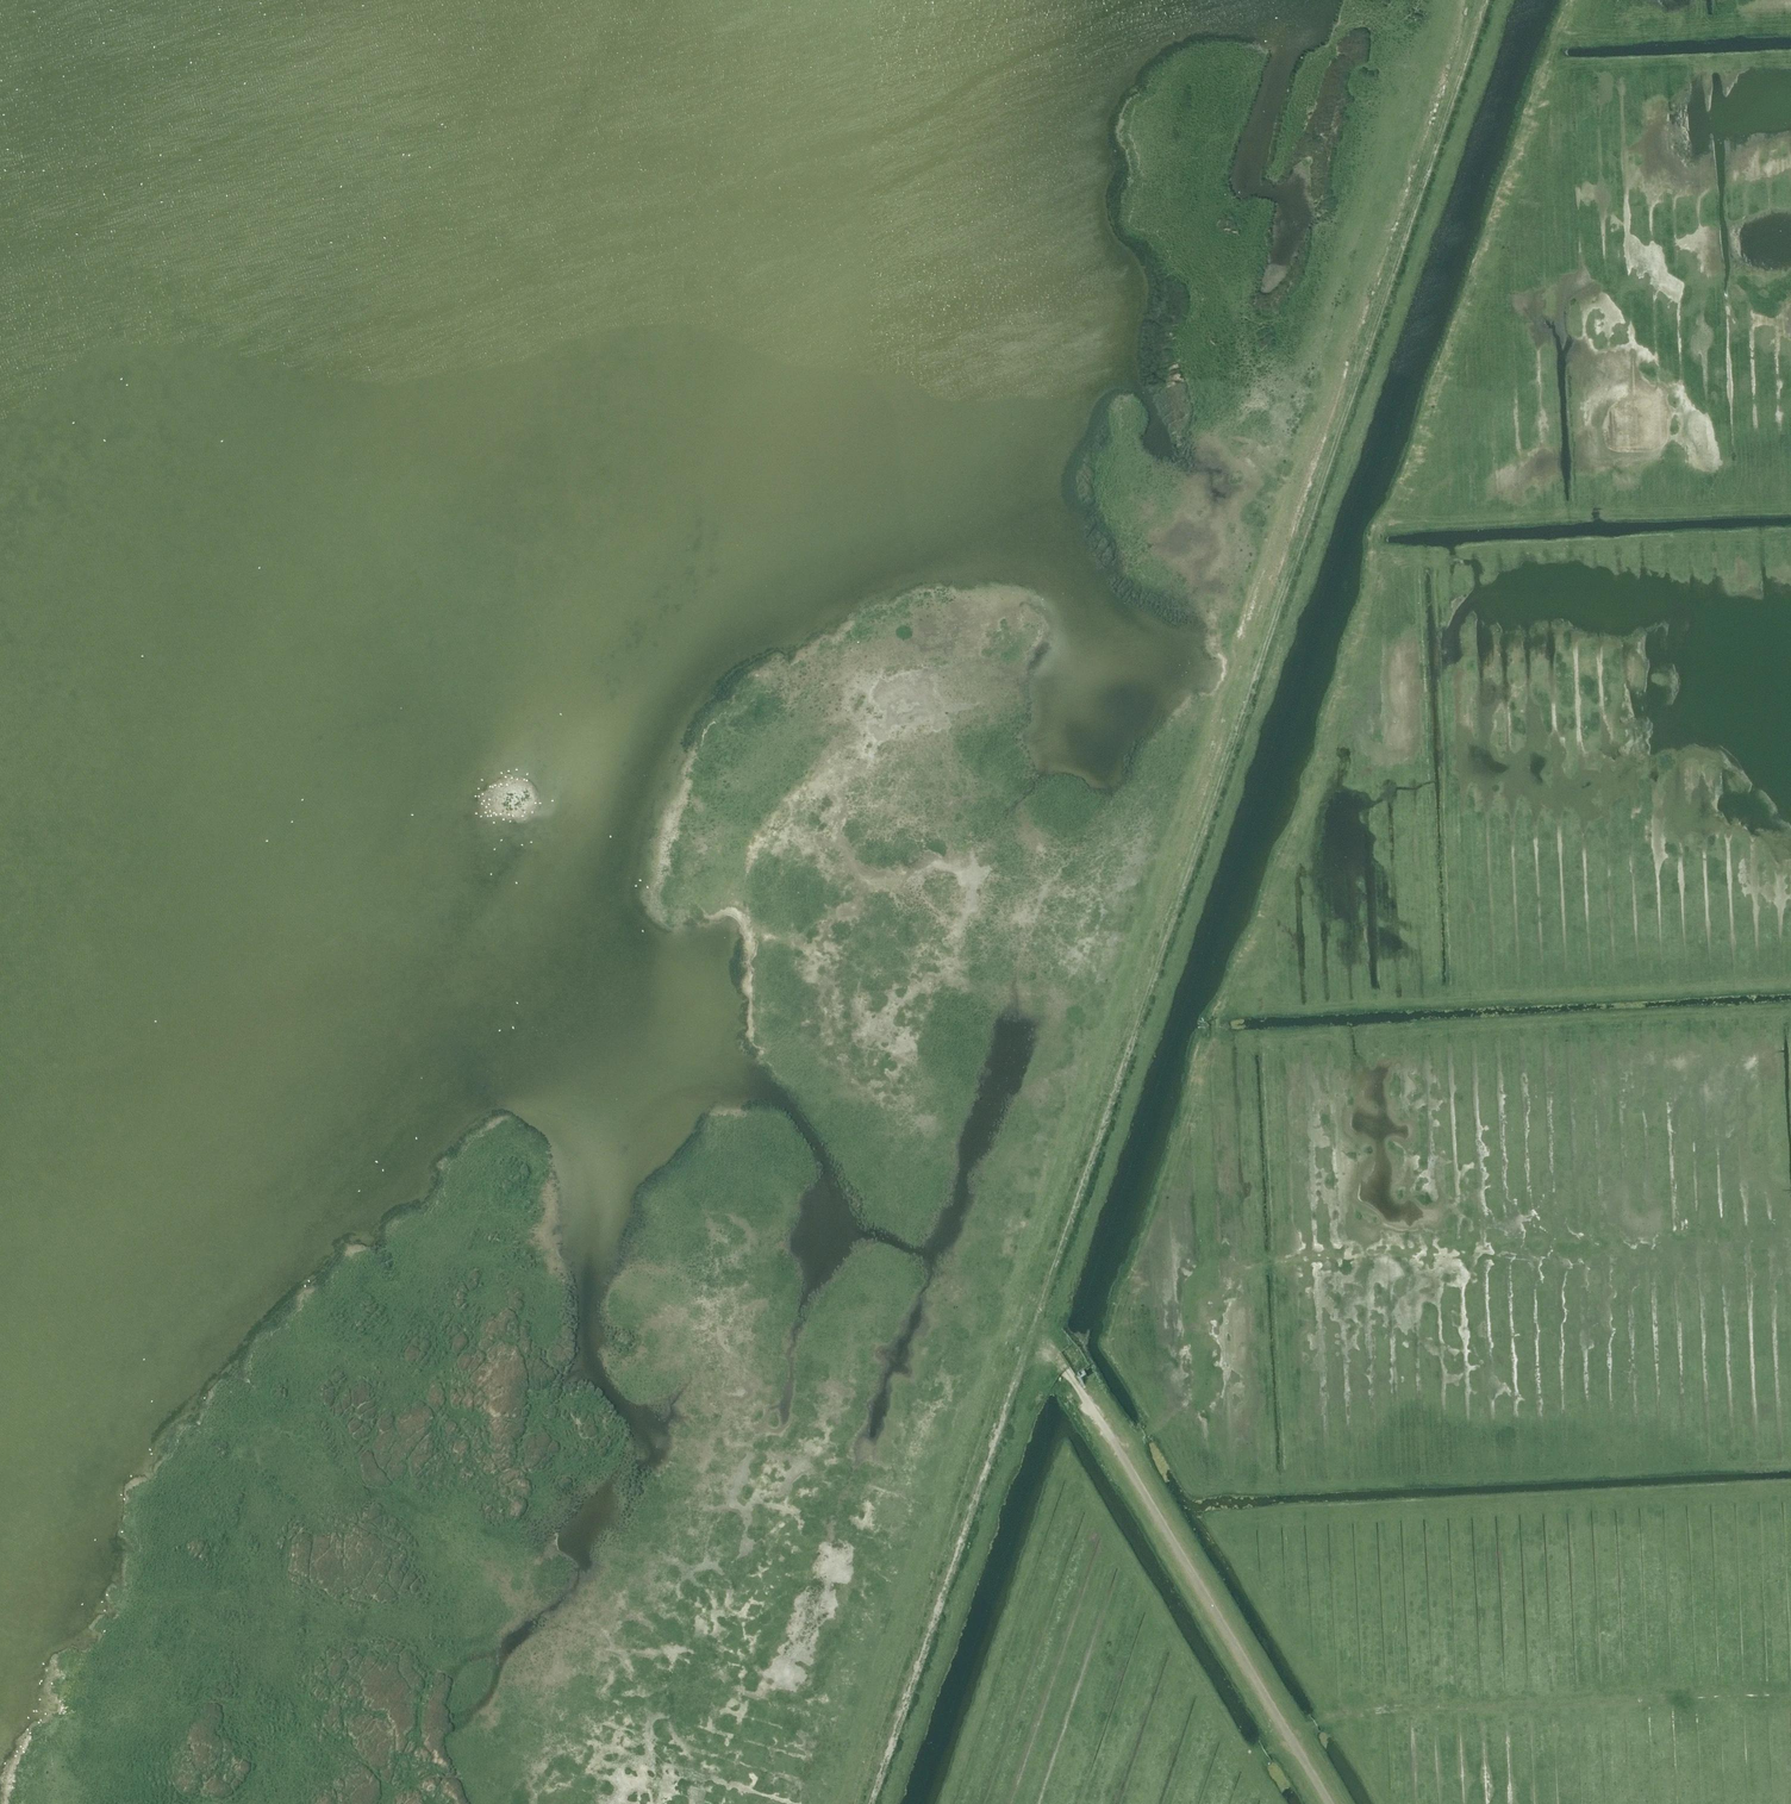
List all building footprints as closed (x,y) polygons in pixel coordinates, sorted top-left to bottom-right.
[(1101,1383),(1094,1372),(1086,1378),(1092,1388),(1101,1383)]
